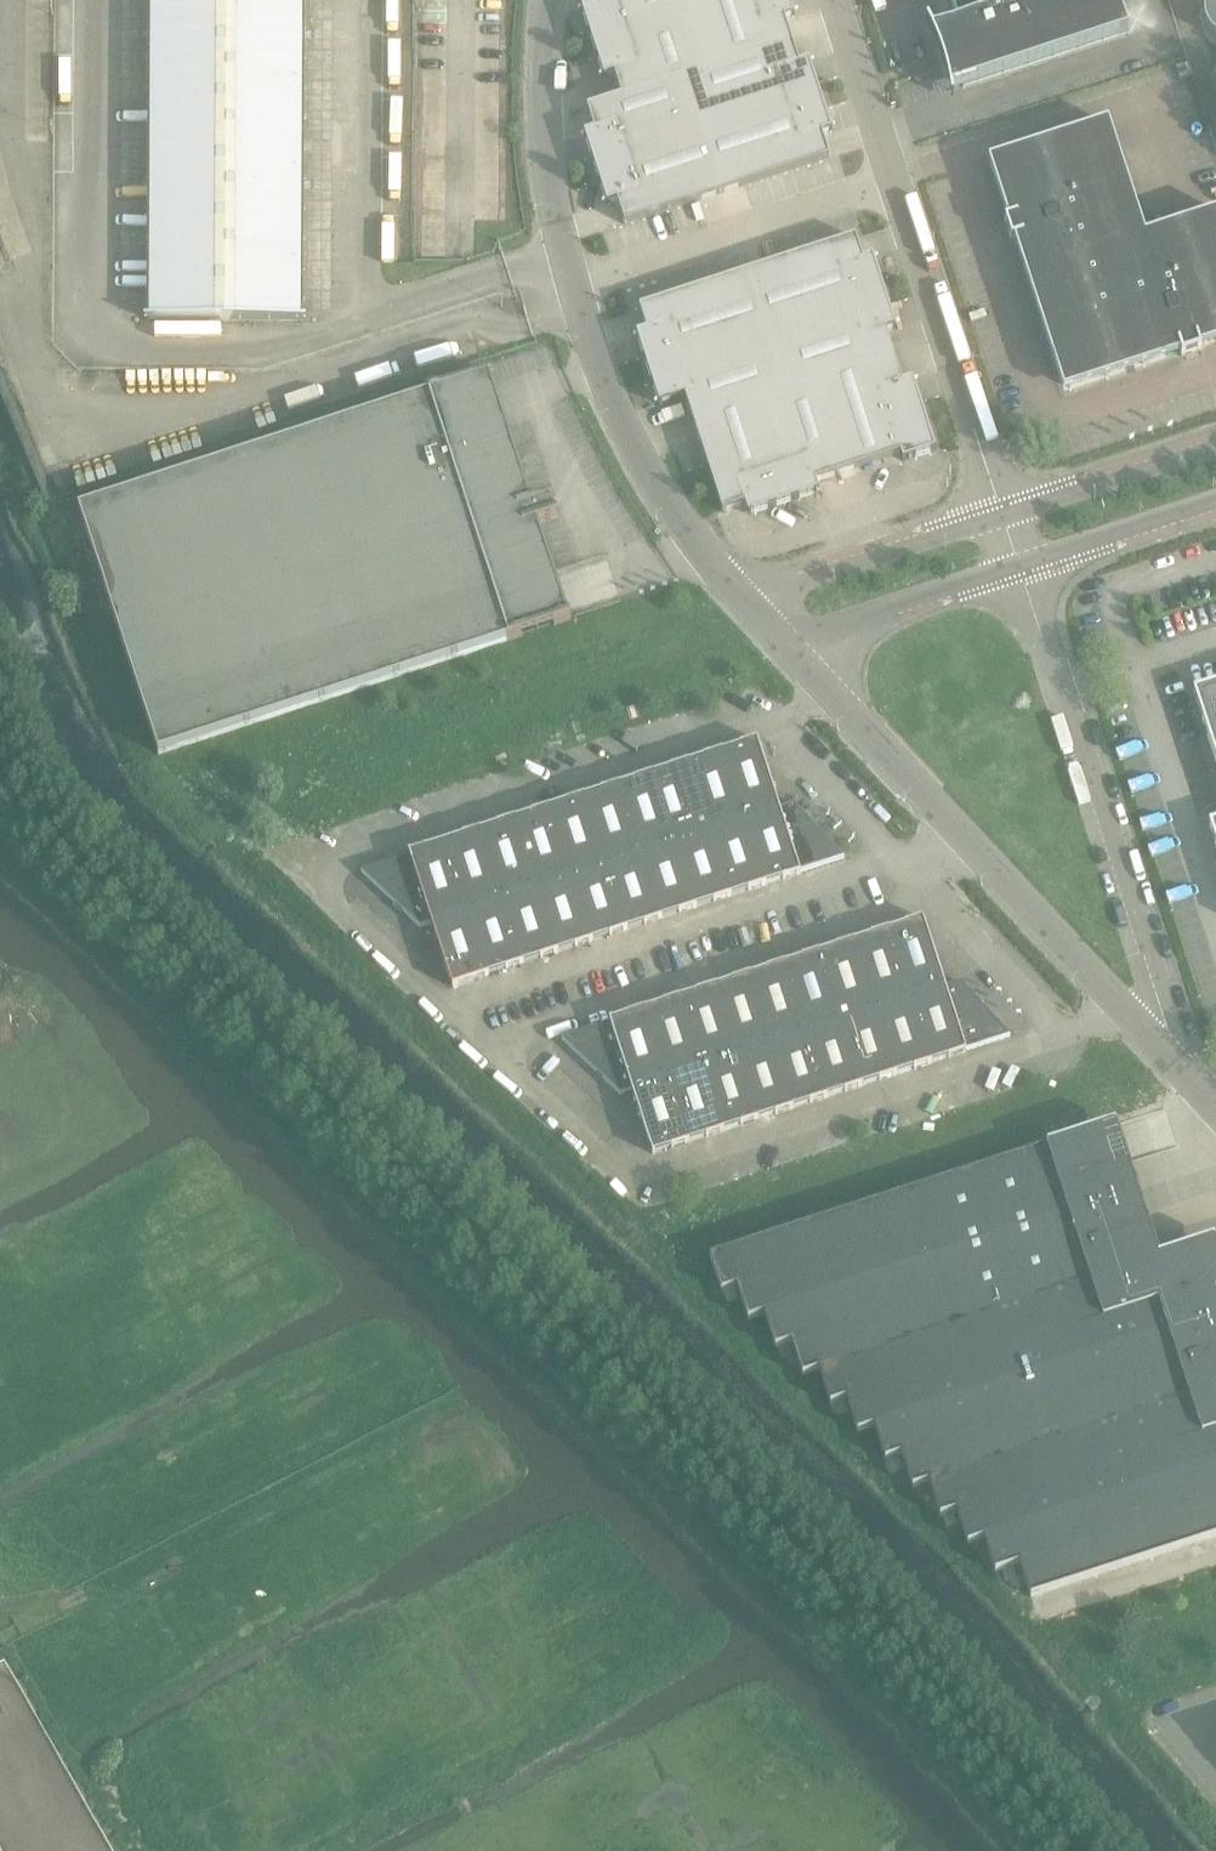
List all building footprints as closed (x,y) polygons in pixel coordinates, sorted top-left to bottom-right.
[(150,322),(302,322),(303,0),(151,0),(150,322)] [(785,21),(795,18),(789,0),(611,0),(582,10),(605,80),(615,77),(622,99),(587,110),(595,133),(585,136),(608,207),(618,203),(625,226),(830,160),(822,137),(833,134),(817,87),(810,63),(799,66),(785,21)] [(958,24),(931,33),(939,52),(946,72),(950,93),(963,89),(1129,35),(1118,0),(950,0),(958,24)] [(1051,143),(989,163),(1009,222),(1005,223),(1012,243),(1015,242),(1064,394),(1181,356),(1182,359),(1202,352),(1201,349),(1215,344),(1215,215),(1145,238),(1109,125),(1051,143)] [(903,385),(895,359),(886,333),(897,330),(889,306),(873,259),(863,262),(856,239),(640,310),(647,333),(637,336),(660,407),(685,398),(723,514),(746,506),(749,516),(820,493),(816,483),(901,456),(903,463),(936,453),(913,381),(903,385)] [(553,571),(538,526),(558,519),(557,516),(556,516),(551,504),(553,503),(552,500),(532,506),(517,461),(519,461),(518,457),(516,458),(491,380),(492,380),(491,376),(80,511),(159,756),(571,622),(570,619),(569,619),(554,574),(555,574),(554,570),(553,571)] [(1194,693),(1215,760),(1215,685),(1194,693)] [(801,874),(845,859),(795,806),(780,810),(758,742),(410,855),(410,857),(362,873),(421,928),(432,925),(453,989),(802,876),(801,874)] [(1011,1038),(961,984),(946,989),(924,920),(610,1022),(610,1024),(562,1040),(621,1096),(632,1092),(653,1156),(967,1054),(967,1052),(1011,1038)] [(1207,1287),(1207,1286),(1151,1304),(1108,1171),(1064,1185),(1051,1148),(711,1258),(722,1293),(738,1288),(749,1322),(765,1316),(776,1349),(792,1344),(803,1377),(820,1372),(831,1406),(848,1400),(859,1434),(875,1428),(886,1461),(903,1456),(913,1489),(930,1484),(941,1518),(958,1512),(968,1546),(985,1540),(996,1573),(1021,1565),(1032,1598),(1215,1538),(1215,1315),(1207,1287)]
